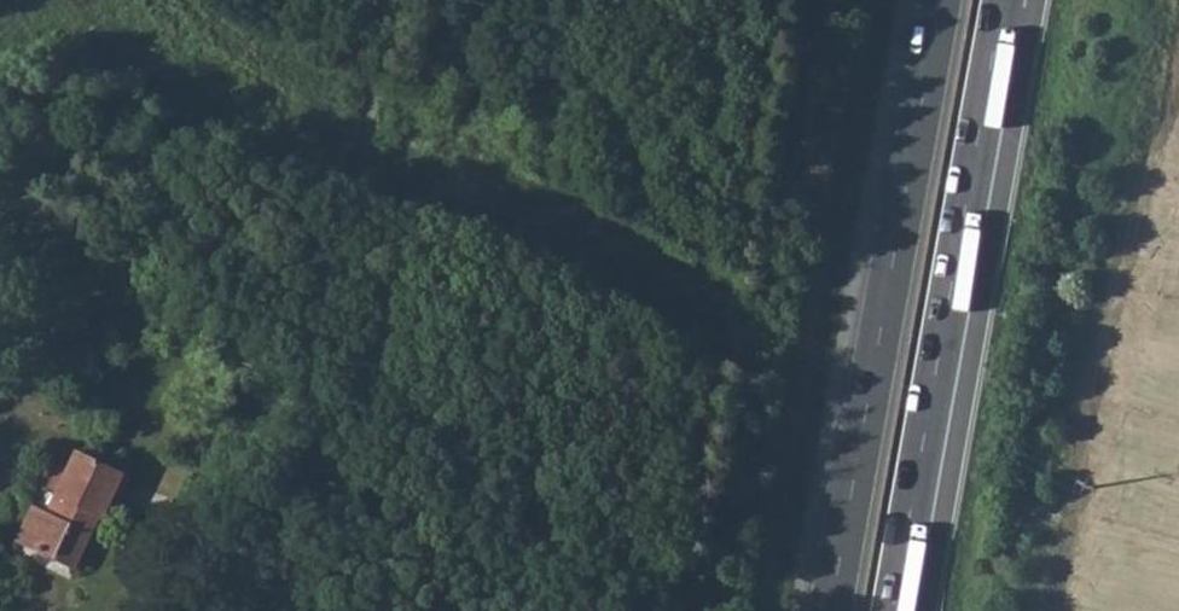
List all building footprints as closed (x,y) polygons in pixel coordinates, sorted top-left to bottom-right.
[(48,514),(34,508),(18,541),(39,551),(41,550),(56,556),(56,560),(74,569),(87,542),(79,538),(92,513),(100,517),(104,519),(124,476),(75,452),(67,468),(52,462),(39,487),(57,495),(65,499),(56,519),(48,514)] [(48,514),(56,519),(65,499),(57,495),(48,514)] [(87,542),(100,517),(92,513),(79,538),(87,542)]
